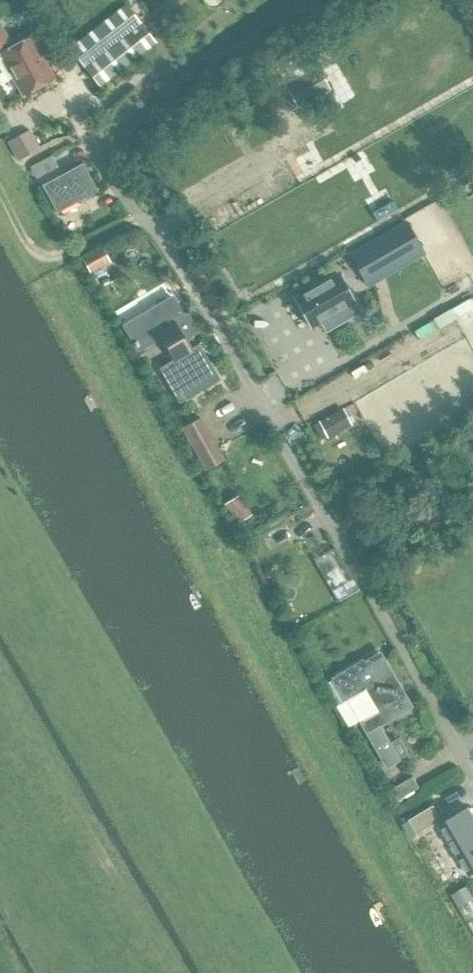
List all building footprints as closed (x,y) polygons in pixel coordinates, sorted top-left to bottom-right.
[(85,66),(141,22),(126,4),(71,48),(85,66)] [(141,22),(85,66),(100,85),(156,41),(141,22)] [(21,94),(52,78),(30,37),(10,48),(8,44),(9,44),(0,28),(0,56),(21,94)] [(315,66),(282,85),(296,108),(329,90),(328,88),(316,67),(315,66)] [(29,131),(7,142),(17,160),(38,148),(29,131)] [(51,156),(30,167),(36,178),(57,166),(51,156)] [(56,212),(96,190),(82,163),(41,185),(56,212)] [(405,222),(349,255),(364,281),(420,248),(405,222)] [(91,272),(109,262),(100,246),(82,256),(91,272)] [(339,272),(294,298),(311,327),(320,321),(326,331),(361,312),(355,301),(356,301),(339,272)] [(170,297),(123,325),(138,351),(159,339),(173,363),(167,366),(165,367),(161,370),(179,402),(217,380),(214,375),(212,372),(204,357),(198,347),(193,349),(191,350),(187,343),(197,332),(186,315),(185,316),(182,317),(170,297)] [(339,410),(319,421),(319,422),(314,425),(321,438),(327,435),(327,436),(347,425),(339,410)] [(200,418),(181,429),(204,469),(223,459),(200,418)] [(240,501),(228,510),(237,523),(249,515),(240,501)] [(276,529),(249,545),(256,558),(284,543),(276,529)] [(325,610),(348,596),(323,554),(320,557),(312,543),(298,551),(306,565),(301,568),(325,610)] [(364,659),(333,678),(334,680),(345,700),(346,701),(349,700),(361,722),(361,723),(388,768),(401,761),(401,760),(391,743),(382,727),(414,707),(381,652),(365,661),(364,659)] [(393,803),(420,786),(413,776),(386,793),(393,803)] [(435,806),(410,821),(418,834),(442,819),(435,806)] [(440,825),(469,874),(472,871),(472,816),(468,808),(440,825)] [(450,896),(472,934),(472,898),(466,886),(450,896)]
